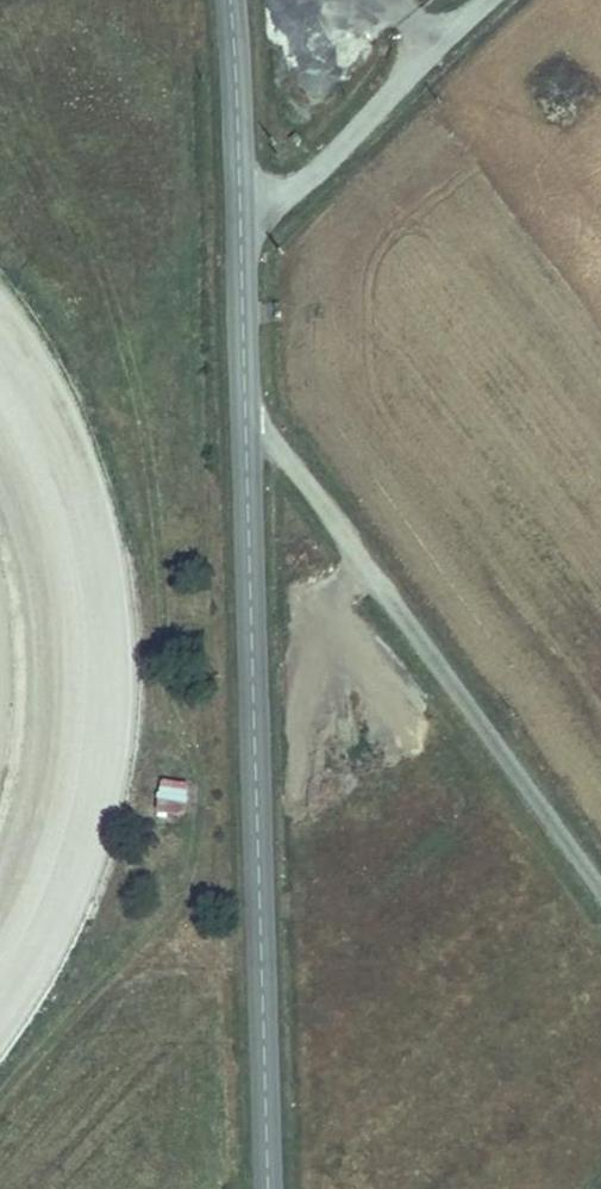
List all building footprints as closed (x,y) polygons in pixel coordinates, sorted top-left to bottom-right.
[(186,814),(188,780),(157,778),(155,813),(186,814)]
